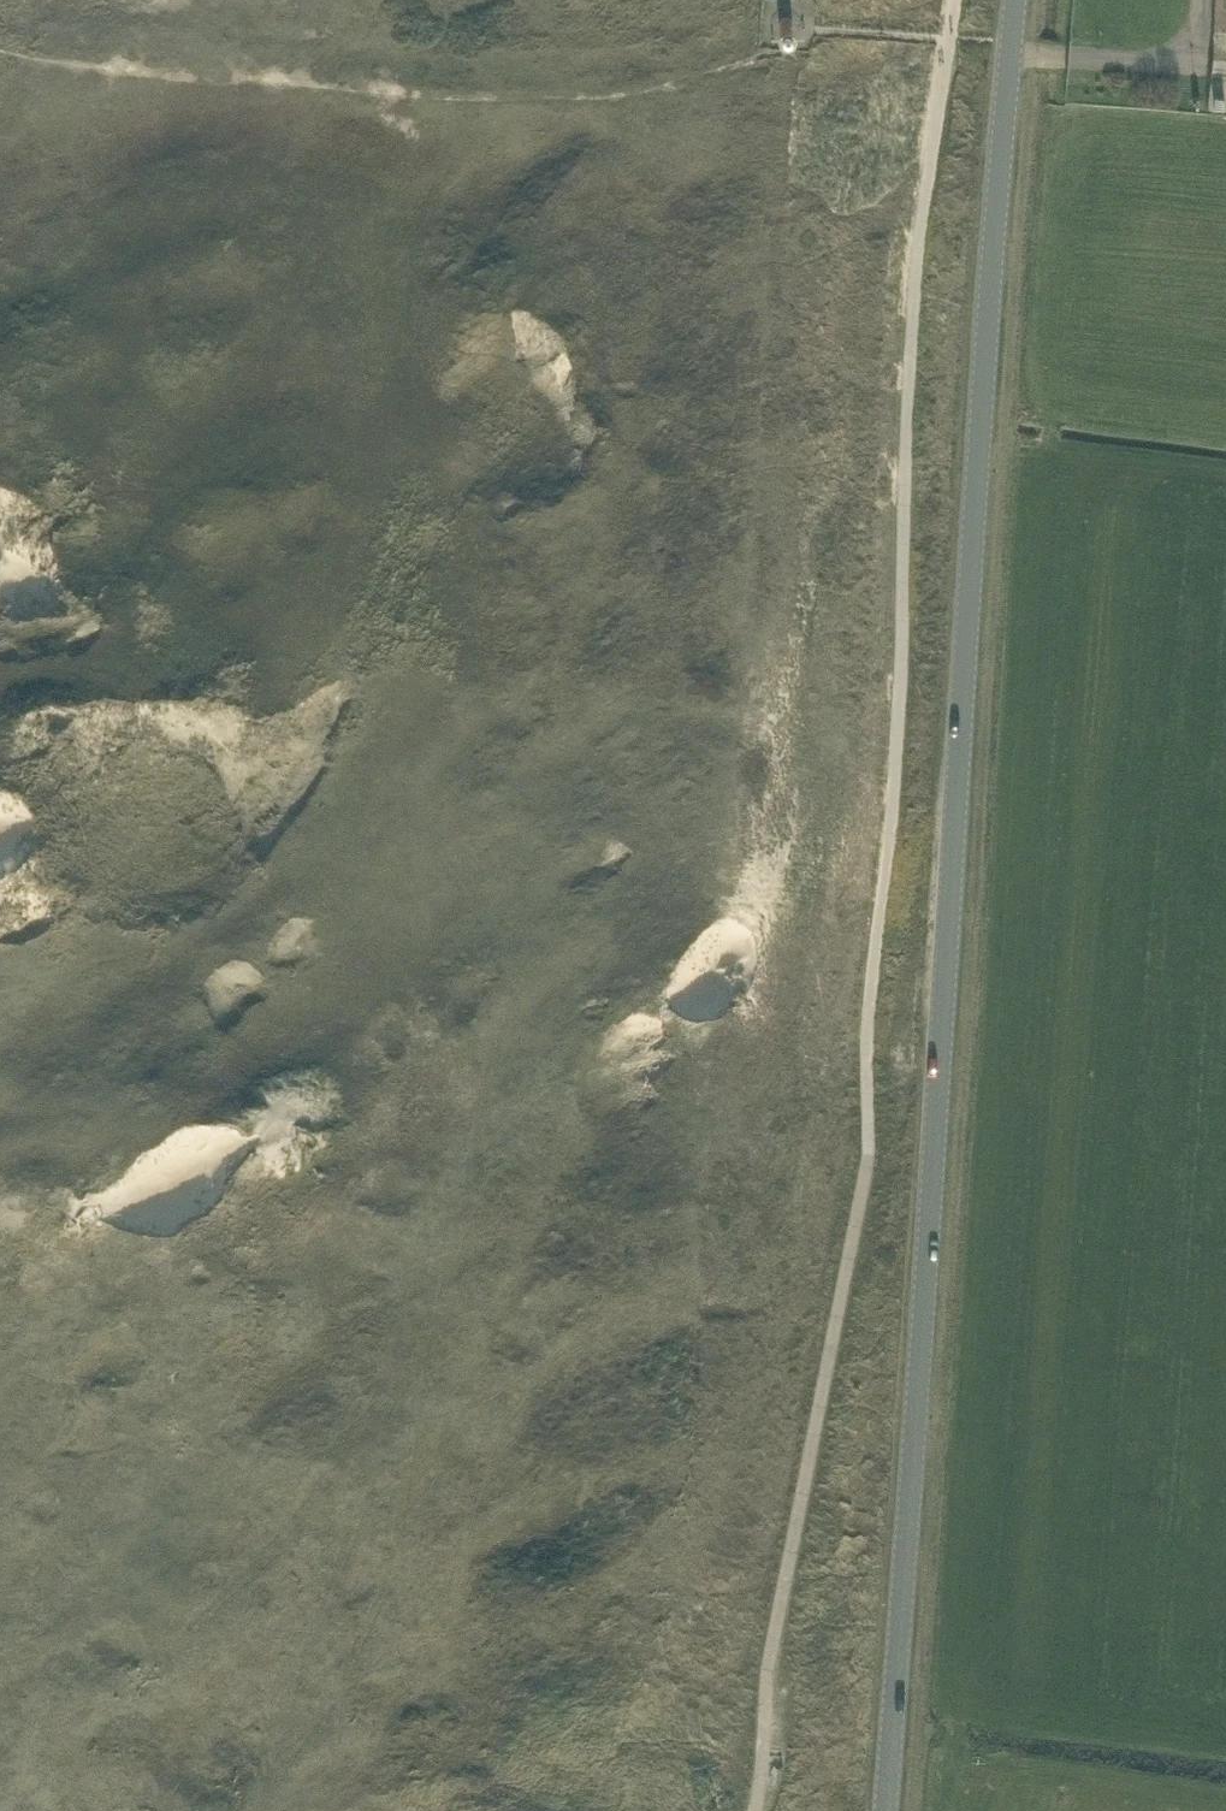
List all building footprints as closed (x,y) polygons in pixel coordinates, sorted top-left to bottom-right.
[(794,25),(794,22),(794,20),(794,17),(792,15),(790,14),(787,13),(784,14),(781,16),(780,18),(779,21),(779,23),(781,25),(782,27),(785,28),(787,29),(789,28),(792,27),(794,25)]
